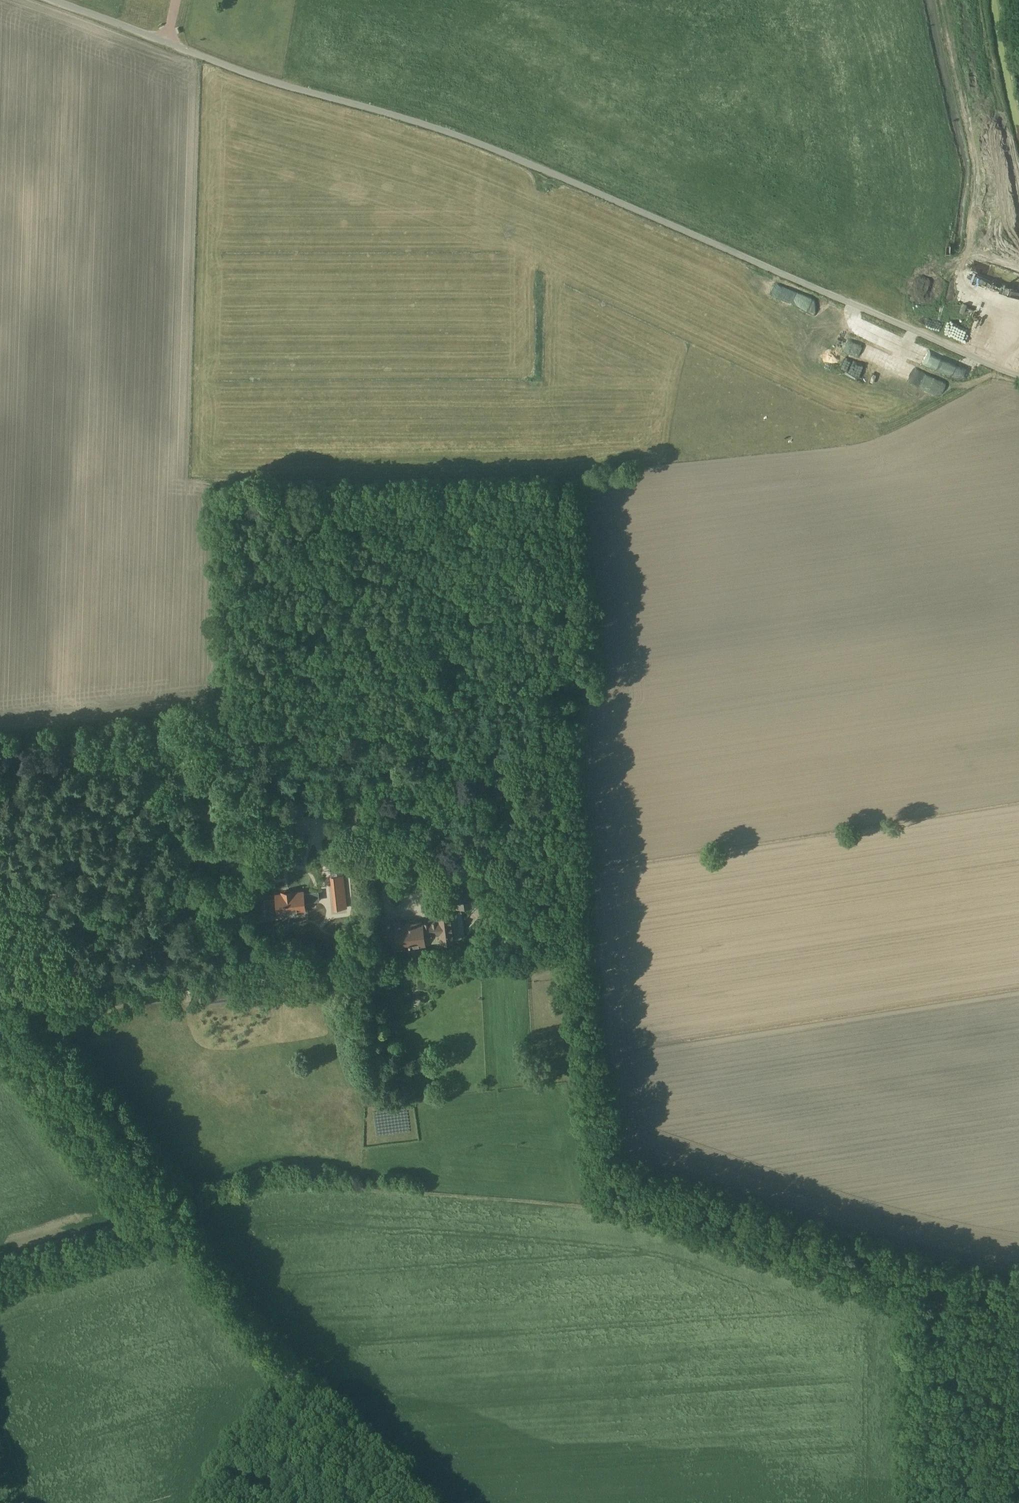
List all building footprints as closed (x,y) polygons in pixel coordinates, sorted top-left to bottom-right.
[(958,295),(956,307),(965,308),(967,297),(958,295)] [(989,325),(998,328),(1001,320),(991,317),(989,325)] [(345,874),(332,873),(333,903),(345,903),(345,874)] [(293,891),(293,889),(281,891),(281,893),(275,893),(275,898),(264,899),(266,917),(279,915),(279,913),(294,911),(295,914),(304,912),(304,910),(306,910),(305,902),(319,901),(318,891),(304,893),(304,890),(293,891)] [(452,899),(454,914),(469,912),(467,897),(452,899)] [(424,935),(438,933),(437,919),(404,924),(404,921),(398,921),(398,922),(394,923),(395,930),(391,930),(387,933),(387,938),(392,940),(396,940),(397,944),(410,942),(411,945),(425,943),(424,935)] [(548,973),(558,973),(558,962),(548,963),(548,973)]
